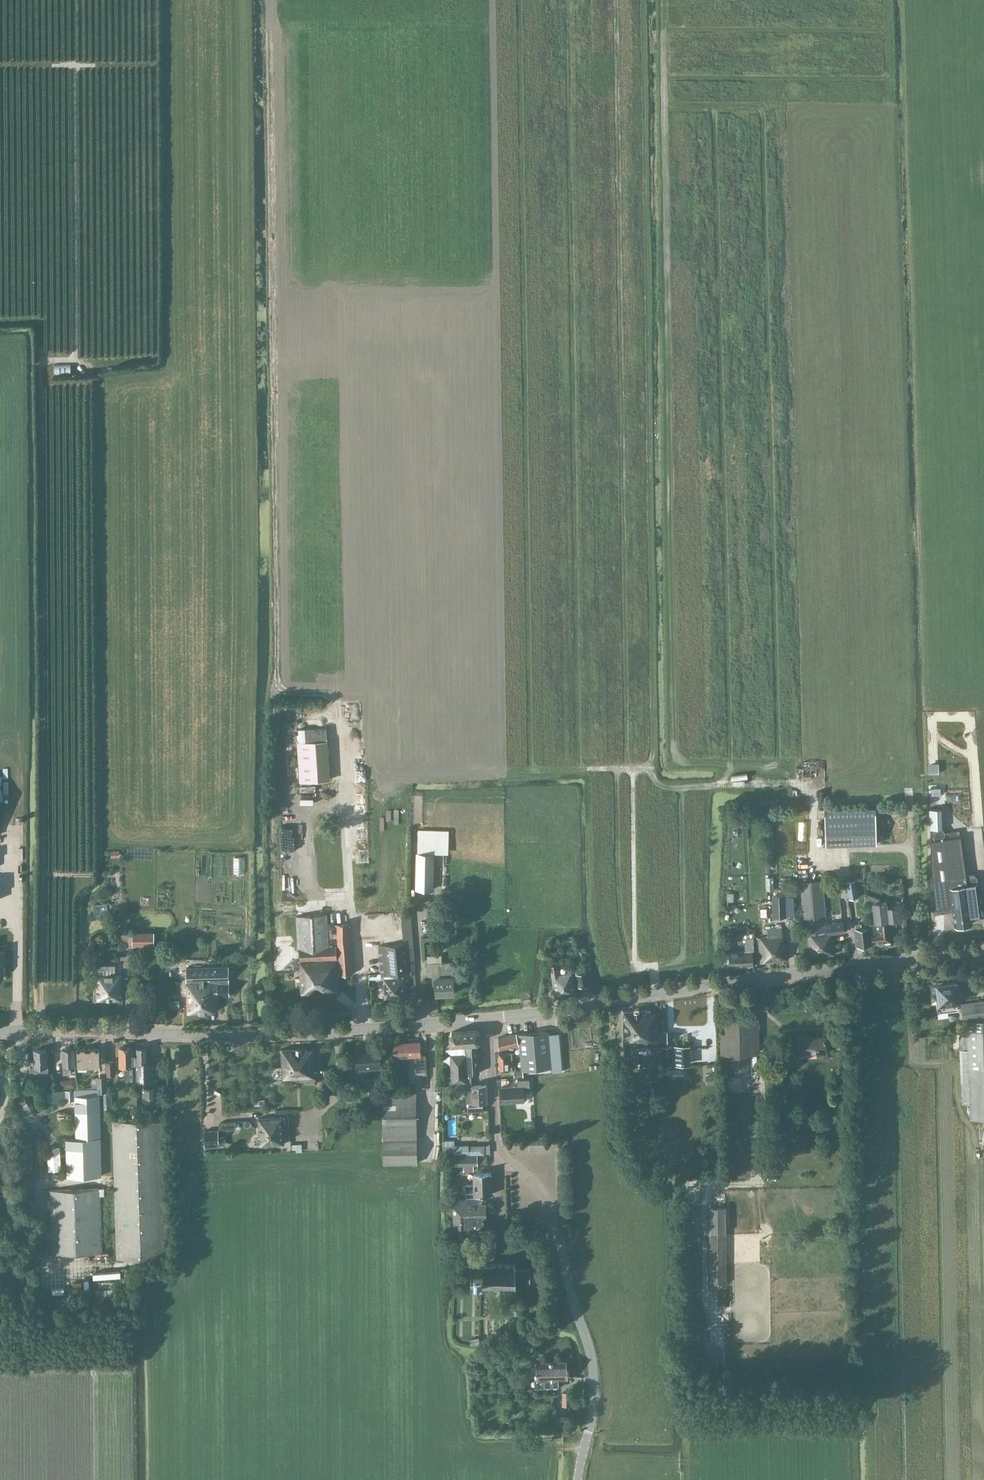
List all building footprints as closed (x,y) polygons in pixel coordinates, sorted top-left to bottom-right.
[(328,740),(298,741),(300,782),(330,781),(328,740)] [(282,800),(283,813),(295,813),(294,799),(282,800)] [(932,879),(966,875),(961,836),(960,836),(959,830),(945,832),(942,829),(941,809),(928,810),(930,840),(932,879)] [(877,844),(876,817),(825,819),(826,846),(877,844)] [(973,828),(983,827),(983,825),(983,817),(972,819),(973,828)] [(805,840),(806,823),(798,822),(798,840),(805,840)] [(444,851),(444,833),(419,832),(418,854),(417,854),(417,889),(433,889),(433,854),(433,851),(444,851)] [(356,844),(356,853),(365,853),(365,844),(356,844)] [(976,874),(966,875),(932,879),(936,908),(952,906),(955,926),(973,923),(972,918),(982,917),(977,884),(976,874)] [(826,924),(825,915),(822,880),(801,882),(806,934),(809,934),(811,957),(834,954),(833,938),(831,939),(830,933),(844,931),(843,921),(826,924)] [(856,883),(847,884),(850,901),(858,900),(856,883)] [(422,909),(443,909),(442,894),(422,895),(422,909)] [(899,920),(897,906),(887,908),(887,902),(875,903),(875,896),(868,894),(868,904),(872,904),(875,923),(870,923),(872,943),(890,941),(888,921),(899,920)] [(784,895),(772,896),(775,916),(786,915),(784,895)] [(94,898),(94,901),(90,901),(90,907),(110,905),(109,896),(94,898)] [(404,942),(379,945),(382,976),(410,973),(410,972),(416,971),(410,913),(401,914),(404,942)] [(353,974),(349,923),(328,924),(328,914),(296,916),(298,947),(299,947),(302,994),(331,992),(331,990),(339,989),(338,974),(353,974)] [(456,920),(434,921),(435,934),(457,933),(456,920)] [(857,946),(871,944),(869,926),(855,928),(857,946)] [(761,962),(787,959),(785,942),(783,942),(782,928),(767,929),(768,937),(758,938),(761,962)] [(133,947),(165,945),(164,931),(155,932),(133,933),(133,947)] [(753,966),(753,951),(754,951),(753,939),(753,933),(742,933),(743,939),(745,939),(746,951),(729,952),(730,967),(753,966)] [(362,964),(372,963),(371,955),(360,957),(362,964)] [(454,993),(453,968),(452,962),(428,964),(428,975),(435,975),(436,994),(454,993)] [(550,966),(552,977),(556,998),(576,994),(572,972),(571,972),(570,969),(567,969),(568,973),(558,974),(556,964),(550,966)] [(115,975),(115,968),(115,965),(101,965),(95,965),(94,974),(94,1000),(122,1000),(122,975),(115,975)] [(230,996),(229,968),(229,966),(186,967),(187,1014),(210,1013),(210,1009),(218,1009),(218,996),(230,996)] [(577,974),(580,985),(588,984),(586,972),(577,974)] [(387,978),(384,979),(385,998),(405,997),(405,984),(403,984),(403,978),(398,978),(393,978),(387,978)] [(938,1012),(958,1010),(957,1002),(959,1002),(956,982),(945,983),(944,981),(938,982),(938,984),(936,984),(938,997),(936,997),(938,1012)] [(961,1003),(965,1037),(967,1037),(967,1049),(959,1049),(961,1104),(969,1103),(970,1118),(983,1117),(983,1000),(961,1003)] [(650,1010),(623,1011),(624,1047),(662,1046),(663,1065),(691,1065),(690,1045),(668,1046),(667,1031),(659,1032),(658,1012),(650,1012),(650,1010)] [(722,1054),(725,1054),(724,1075),(751,1075),(751,1054),(753,1054),(753,1017),(728,1017),(728,1033),(723,1033),(722,1054)] [(452,1031),(450,1034),(450,1044),(465,1043),(465,1044),(466,1053),(451,1054),(452,1086),(465,1086),(472,1085),(471,1073),(480,1072),(478,1043),(480,1040),(480,1032),(477,1030),(452,1031)] [(519,1034),(522,1070),(551,1067),(548,1031),(519,1034)] [(499,1037),(499,1049),(519,1045),(516,1033),(499,1037)] [(797,1053),(800,1053),(825,1053),(825,1037),(811,1037),(811,1035),(797,1035),(797,1053)] [(415,1056),(416,1070),(425,1070),(425,1053),(421,1053),(420,1041),(407,1042),(407,1056),(415,1056)] [(398,1057),(407,1056),(407,1042),(393,1043),(394,1057),(390,1057),(391,1065),(398,1065),(398,1057)] [(355,1047),(357,1069),(380,1068),(379,1046),(355,1047)] [(126,1081),(133,1080),(133,1066),(135,1066),(135,1054),(133,1054),(133,1047),(120,1047),(120,1066),(126,1066),(126,1081)] [(136,1047),(137,1074),(137,1082),(152,1082),(152,1062),(148,1062),(148,1047),(136,1047)] [(67,1049),(62,1049),(63,1073),(71,1073),(75,1073),(75,1065),(74,1049),(73,1049),(72,1048),(68,1048),(67,1049)] [(77,1049),(78,1066),(100,1066),(99,1048),(77,1049)] [(307,1048),(281,1049),(282,1082),(316,1080),(314,1049),(307,1049),(307,1048)] [(34,1066),(30,1066),(31,1076),(39,1076),(39,1080),(48,1080),(48,1050),(34,1050),(34,1066)] [(512,1053),(499,1053),(500,1071),(512,1071),(512,1053)] [(115,1061),(107,1062),(107,1075),(115,1075),(115,1061)] [(707,1069),(708,1079),(720,1078),(718,1067),(707,1069)] [(683,1068),(663,1068),(663,1076),(683,1076),(683,1068)] [(410,1077),(412,1084),(418,1082),(415,1075),(410,1077)] [(97,1077),(97,1078),(92,1078),(92,1088),(100,1087),(101,1092),(107,1092),(107,1077),(97,1077)] [(530,1091),(529,1079),(517,1079),(518,1086),(502,1087),(502,1102),(524,1101),(523,1092),(530,1091)] [(472,1085),(465,1086),(466,1102),(468,1102),(468,1112),(483,1111),(483,1105),(486,1102),(486,1101),(487,1101),(486,1085),(472,1085)] [(154,1086),(144,1086),(145,1097),(155,1097),(154,1086)] [(76,1138),(66,1138),(68,1176),(77,1176),(84,1176),(89,1176),(102,1176),(100,1138),(99,1089),(87,1089),(75,1089),(76,1138)] [(43,1100),(65,1100),(65,1090),(43,1090),(43,1100)] [(416,1126),(416,1092),(383,1092),(383,1127),(384,1127),(384,1138),(383,1138),(383,1163),(417,1163),(416,1138),(416,1126)] [(456,1114),(448,1114),(448,1127),(456,1127),(456,1114)] [(285,1144),(283,1116),(261,1118),(263,1145),(285,1144)] [(167,1257),(163,1120),(112,1121),(117,1259),(167,1257)] [(205,1147),(219,1146),(225,1145),(224,1136),(218,1136),(218,1130),(204,1131),(205,1147)] [(451,1139),(446,1139),(443,1139),(443,1154),(468,1153),(485,1153),(490,1153),(490,1144),(484,1145),(468,1145),(468,1144),(451,1145),(451,1139)] [(478,1165),(477,1155),(455,1156),(456,1165),(478,1165)] [(474,1195),(492,1194),(491,1172),(474,1173),(474,1184),(465,1185),(466,1192),(474,1192),(474,1195)] [(103,1252),(101,1196),(105,1196),(105,1188),(50,1190),(52,1254),(103,1252)] [(487,1218),(486,1203),(485,1198),(466,1198),(459,1199),(460,1204),(453,1204),(455,1236),(487,1235),(487,1223),(488,1223),(488,1218),(487,1218)] [(710,1283),(717,1283),(726,1283),(725,1207),(709,1208),(710,1283)] [(471,1261),(471,1270),(469,1270),(469,1271),(471,1271),(471,1278),(469,1278),(469,1280),(471,1280),(471,1288),(472,1288),(472,1286),(478,1286),(478,1288),(480,1288),(480,1286),(493,1286),(493,1288),(494,1288),(495,1286),(500,1286),(500,1288),(502,1288),(502,1286),(507,1287),(507,1288),(509,1288),(509,1287),(515,1287),(515,1288),(516,1288),(516,1280),(529,1280),(530,1280),(530,1268),(529,1268),(516,1269),(516,1261),(514,1261),(514,1263),(508,1263),(508,1261),(507,1261),(507,1263),(501,1263),(501,1261),(499,1261),(499,1263),(494,1263),(494,1261),(492,1261),(492,1263),(486,1263),(486,1261),(484,1261),(484,1263),(482,1263),(479,1263),(479,1261),(478,1261),(478,1263),(472,1263),(472,1261),(471,1261)] [(567,1360),(536,1362),(537,1379),(544,1379),(544,1387),(552,1386),(559,1386),(558,1378),(568,1378),(567,1360)] [(572,1392),(562,1392),(562,1405),(571,1405),(572,1392)]
